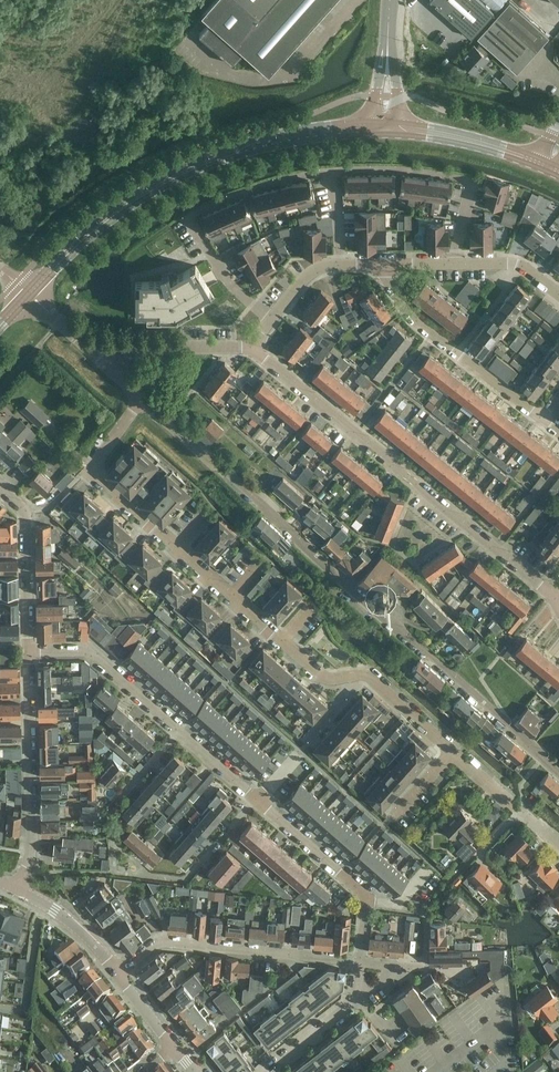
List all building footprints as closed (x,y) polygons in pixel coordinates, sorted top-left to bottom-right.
[(199,34),(199,35),(232,64),(233,64),(244,52),(269,74),(334,0),(214,0),(201,15),(208,20),(210,22),(199,34)] [(494,12),(480,0),(429,0),(471,37),(494,12)] [(517,73),(549,37),(509,1),(477,38),(482,42),(477,47),(483,53),(488,48),(517,73)] [(462,59),(460,60),(475,74),(489,58),(483,53),(477,47),(474,45),(462,59)] [(361,194),(370,194),(369,175),(358,176),(358,203),(361,203),(361,194)] [(379,203),(382,203),(381,175),(369,175),(370,194),(378,194),(379,203)] [(381,175),(382,203),(385,203),(385,194),(394,194),(394,175),(381,175)] [(411,204),(415,177),(403,175),(400,194),(409,195),(408,204),(411,204)] [(355,203),(358,203),(358,176),(345,176),(345,185),(344,185),(344,195),(354,195),(355,203)] [(424,197),(427,178),(415,177),(411,204),(415,205),(416,196),(424,197)] [(435,208),(439,180),(427,178),(424,197),(433,198),(431,207),(435,208)] [(492,180),(488,179),(483,195),(487,196),(485,203),(501,208),(504,201),(506,202),(510,190),(507,189),(509,184),(492,179),(492,180)] [(296,183),(303,207),(315,204),(313,200),(315,199),(312,189),(311,189),(308,180),(296,183)] [(439,180),(435,208),(438,208),(439,199),(450,201),(451,191),(450,191),(451,182),(439,180)] [(300,208),(303,207),(296,183),(281,187),(286,207),(298,204),(300,208)] [(274,210),(286,207),(281,187),(266,192),(273,219),(276,219),(274,210)] [(270,220),(273,219),(266,192),(251,195),(256,215),(268,212),(270,220)] [(532,192),(528,201),(534,204),(538,195),(532,192)] [(229,205),(240,231),(244,230),(242,226),(253,221),(243,199),(229,205)] [(534,247),(546,230),(536,223),(542,216),(526,204),(520,220),(531,229),(523,238),(534,247)] [(237,233),(240,231),(229,205),(216,210),(224,229),(234,224),(237,233)] [(227,235),(224,229),(216,210),(202,217),(205,225),(204,226),(209,235),(210,235),(212,241),(227,235)] [(514,227),(518,214),(504,210),(500,223),(514,227)] [(358,230),(385,230),(385,212),(355,213),(355,230),(358,230)] [(307,215),(309,222),(318,220),(316,213),(307,215)] [(300,224),(309,222),(307,215),(298,218),(300,224)] [(444,231),(444,224),(426,225),(427,232),(424,232),(424,244),(427,244),(427,250),(444,249),(444,248),(448,248),(448,231),(444,231)] [(492,231),(492,224),(474,224),(474,231),(470,231),(471,248),(474,248),(474,249),(492,249),(492,244),(495,244),(495,231),(492,231)] [(280,237),(294,233),(292,226),(279,230),(280,237)] [(321,237),(321,230),(303,230),(304,238),(301,238),(301,250),(304,250),(304,256),(322,255),(322,254),(326,254),(325,237),(321,237)] [(385,230),(358,230),(358,250),(376,250),(376,247),(385,247),(385,230)] [(558,247),(558,234),(555,231),(552,235),(546,230),(534,247),(544,255),(550,247),(555,251),(558,247)] [(245,268),(268,255),(259,239),(237,252),(234,254),(242,269),(245,268)] [(231,247),(222,253),(225,259),(234,254),(237,252),(234,246),(231,247)] [(268,255),(245,268),(255,285),(270,276),(268,274),(276,269),(268,255)] [(214,297),(196,265),(178,276),(175,271),(162,274),(164,281),(161,282),(161,281),(135,281),(135,318),(177,319),(178,319),(178,318),(214,297)] [(412,297),(421,304),(421,302),(422,299),(423,297),(425,294),(427,292),(429,290),(432,289),(434,288),(425,281),(412,297)] [(464,287),(474,295),(479,289),(468,281),(464,287)] [(509,295),(522,305),(530,295),(517,284),(509,295)] [(368,312),(382,302),(373,291),(369,294),(364,286),(359,288),(358,287),(356,286),(351,287),(350,290),(351,291),(345,294),(349,303),(357,300),(358,302),(360,301),(368,312)] [(470,300),(474,295),(464,287),(460,292),(470,300)] [(421,302),(421,304),(423,306),(436,289),(434,288),(432,289),(429,290),(427,292),(425,294),(423,297),(422,299),(421,302)] [(434,314),(446,298),(436,289),(423,306),(434,314)] [(312,302),(324,312),(333,300),(321,290),(312,302)] [(466,306),(470,300),(460,292),(455,297),(466,306)] [(514,316),(522,305),(509,295),(501,305),(514,316)] [(434,314),(444,322),(445,321),(455,308),(457,306),(447,298),(434,314)] [(541,315),(549,304),(542,299),(534,309),(541,315)] [(315,323),(324,312),(312,302),(303,313),(315,323)] [(382,302),(368,312),(377,324),(390,314),(382,302)] [(548,320),(556,310),(549,304),(541,315),(548,320)] [(506,326),(514,316),(501,305),(492,315),(506,326)] [(445,321),(444,322),(455,331),(468,314),(457,306),(455,308),(455,311),(453,314),(452,317),(449,319),(447,320),(445,321)] [(455,308),(445,321),(447,320),(449,319),(452,317),(453,314),(455,311),(455,308)] [(531,318),(534,314),(528,308),(525,312),(531,318)] [(548,320),(554,325),(558,320),(558,312),(556,310),(548,320)] [(344,329),(350,326),(359,320),(356,316),(352,311),(339,316),(344,329)] [(534,314),(531,318),(538,323),(541,319),(534,314)] [(498,336),(506,326),(492,315),(484,326),(498,336)] [(547,330),(550,326),(544,321),(541,325),(547,330)] [(364,341),(379,330),(374,324),(372,324),(359,334),(364,341)] [(490,347),(498,336),(484,326),(476,336),(490,347)] [(550,326),(547,330),(554,335),(557,331),(550,326)] [(291,339),(304,348),(313,337),(300,327),(291,339)] [(317,332),(323,337),(334,345),(338,340),(321,327),(317,332)] [(389,340),(404,351),(411,341),(397,330),(393,327),(389,331),(393,335),(389,340)] [(518,335),(524,340),(527,337),(521,332),(518,335)] [(541,345),(545,340),(535,332),(531,337),(541,345)] [(522,344),(524,340),(518,335),(515,339),(522,344)] [(481,357),(490,347),(476,336),(468,346),(481,357)] [(320,362),(334,345),(323,337),(318,342),(323,346),(315,357),(320,362)] [(514,338),(510,343),(517,349),(520,345),(521,344),(514,338)] [(526,342),(533,347),(536,344),(529,338),(526,342)] [(294,360),(304,348),(291,339),(282,350),(294,360)] [(396,361),(404,351),(389,340),(382,349),(396,361)] [(530,351),(533,347),(526,342),(524,345),(530,351)] [(345,354),(352,349),(348,344),(341,348),(345,354)] [(558,366),(558,350),(553,346),(545,356),(558,367),(558,366)] [(501,356),(504,352),(497,347),(494,351),(501,356)] [(388,371),(396,361),(382,349),(374,359),(388,371)] [(504,352),(501,356),(507,361),(511,357),(504,352)] [(430,376),(440,363),(429,355),(419,368),(424,372),(422,375),(427,380),(430,376)] [(339,367),(345,360),(340,356),(334,363),(339,367)] [(550,377),(558,367),(545,356),(537,367),(550,377)] [(313,371),(320,362),(315,357),(308,366),(313,371)] [(495,372),(503,362),(497,357),(489,367),(495,372)] [(380,381),(388,371),(374,359),(369,365),(365,361),(361,366),(380,381)] [(517,368),(520,364),(513,359),(510,363),(517,368)] [(345,360),(339,367),(343,371),(350,363),(345,360)] [(502,377),(510,367),(503,362),(495,372),(502,377)] [(218,371),(230,381),(237,373),(225,363),(218,371)] [(441,385),(451,372),(440,363),(430,376),(441,385)] [(520,364),(517,368),(523,373),(526,369),(520,364)] [(323,386),(333,373),(323,365),(312,377),(323,386)] [(510,367),(502,377),(509,383),(517,372),(510,367)] [(542,388),(550,377),(537,367),(529,377),(542,388)] [(224,390),(230,381),(218,371),(211,379),(224,390)] [(404,378),(408,381),(413,384),(418,377),(414,374),(413,375),(410,372),(404,378)] [(452,393),(462,381),(451,372),(441,385),(452,393)] [(333,395),(344,382),(333,373),(323,386),(333,395)] [(360,384),(366,377),(361,373),(355,380),(360,384)] [(366,377),(360,384),(364,388),(366,386),(368,388),(372,382),(366,377)] [(534,398),(542,388),(529,377),(520,388),(534,398)] [(217,398),(224,390),(211,379),(204,388),(211,394),(216,398),(217,398)] [(249,390),(253,386),(246,381),(243,385),(249,390)] [(265,400),(274,390),(263,381),(255,392),(265,400)] [(407,392),(413,385),(413,384),(408,381),(402,388),(407,392)] [(463,402),(473,389),(462,381),(452,393),(463,402)] [(344,403),(354,391),(344,382),(333,395),(344,403)] [(180,398),(185,391),(180,387),(175,393),(180,398)] [(474,411),(484,398),(473,389),(463,402),(474,411)] [(241,401),(246,394),(242,390),(236,397),(241,401)] [(275,409),(284,398),(274,390),(265,400),(275,409)] [(354,391),(344,403),(354,412),(365,399),(354,391)] [(394,398),(404,406),(406,403),(401,399),(405,395),(400,391),(395,397),(394,398)] [(390,392),(384,400),(389,404),(394,398),(395,397),(390,392)] [(234,406),(238,401),(231,396),(227,400),(234,406)] [(286,417),(295,407),(284,398),(275,409),(286,417)] [(402,409),(404,406),(394,398),(389,404),(388,405),(394,409),(397,405),(402,409)] [(485,419),(496,406),(484,398),(474,411),(485,419)] [(429,401),(425,406),(432,411),(435,406),(429,401)] [(36,404),(26,414),(39,426),(49,416),(36,404)] [(439,417),(443,412),(435,406),(432,411),(431,411),(439,417)] [(497,428),(507,415),(496,406),(485,419),(497,428)] [(249,407),(244,412),(250,416),(254,411),(249,407)] [(295,407),(286,417),(296,426),(305,416),(295,407)] [(422,417),(426,412),(421,408),(417,413),(422,417)] [(385,432),(395,419),(385,410),(374,423),(385,432)] [(254,411),(250,416),(258,423),(262,418),(254,411)] [(446,423),(450,418),(443,412),(439,417),(446,423)] [(433,425),(437,420),(429,414),(425,419),(433,425)] [(508,437),(518,424),(507,415),(497,428),(508,437)] [(26,425),(21,420),(8,434),(1,428),(6,423),(0,418),(0,453),(26,425)] [(450,418),(446,423),(454,429),(458,424),(450,418)] [(208,446),(215,438),(223,429),(212,419),(197,436),(208,446)] [(396,441),(406,428),(395,419),(385,432),(396,441)] [(440,431),(444,426),(437,420),(433,425),(440,431)] [(312,442),(321,432),(311,423),(302,433),(312,442)] [(272,434),(276,429),(269,424),(265,429),(272,434)] [(519,445),(529,432),(518,424),(508,437),(519,445)] [(0,453),(0,454),(11,464),(24,449),(18,443),(31,430),(26,425),(0,453)] [(444,426),(440,431),(448,437),(452,432),(444,426)] [(407,450),(417,437),(406,428),(396,441),(407,450)] [(276,429),(272,434),(278,440),(283,435),(276,429)] [(468,441),(472,436),(465,430),(461,435),(468,441)] [(321,432),(312,442),(323,451),(332,440),(321,432)] [(530,454),(540,441),(529,432),(519,445),(530,454)] [(472,436),(468,441),(475,446),(479,441),(472,436)] [(418,458),(428,446),(417,437),(407,450),(418,458)] [(462,449),(466,444),(459,438),(455,443),(462,449)] [(541,462),(551,449),(540,441),(530,454),(541,462)] [(466,444),(462,449),(469,454),(473,450),(473,449),(466,444)] [(311,445),(305,452),(311,456),(317,449),(311,445)] [(429,467),(439,455),(428,446),(418,458),(429,467)] [(141,453),(134,447),(126,457),(123,454),(116,462),(119,464),(110,474),(130,492),(159,459),(146,447),(141,453)] [(273,447),(269,451),(274,455),(277,451),(273,447)] [(342,467),(350,456),(340,448),(329,461),(334,465),(336,462),(342,467)] [(541,462),(552,471),(558,462),(558,456),(551,449),(541,462)] [(494,461),(498,456),(490,450),(486,455),(494,461)] [(52,467),(59,459),(53,454),(46,462),(52,467)] [(303,454),(298,459),(296,463),(302,468),(305,465),(309,460),(303,454)] [(440,476),(450,464),(439,455),(429,467),(440,476)] [(29,475),(38,465),(28,456),(19,466),(29,475)] [(352,475),(360,464),(350,456),(342,467),(347,471),(344,474),(349,478),(352,475)] [(501,467),(505,462),(498,456),(494,461),(501,467)] [(488,469),(492,464),(484,458),(480,463),(488,469)] [(286,460),(282,465),(288,471),(293,466),(286,460)] [(505,462),(501,467),(509,474),(509,473),(513,468),(505,462)] [(362,484),(371,473),(360,464),(352,475),(362,484)] [(450,485),(461,473),(450,464),(440,476),(450,485)] [(495,475),(499,470),(492,464),(488,469),(495,475)] [(43,492),(52,481),(44,474),(48,469),(43,465),(40,469),(30,480),(43,492)] [(296,478),(298,479),(300,481),(303,484),(313,472),(314,471),(306,465),(296,478)] [(320,477),(325,472),(317,466),(314,471),(313,472),(320,477)] [(509,473),(509,474),(513,477),(520,469),(517,467),(513,468),(509,473)] [(499,470),(495,475),(503,481),(507,476),(499,470)] [(174,514),(181,506),(178,504),(187,494),(180,488),(185,482),(172,471),(143,504),(163,521),(171,512),(174,514)] [(70,473),(60,482),(65,486),(74,477),(70,473)] [(374,492),(378,487),(382,482),(371,473),(362,484),(373,493),(374,492)] [(461,494),(472,482),(461,473),(450,485),(461,494)] [(535,483),(540,487),(546,480),(541,476),(535,483)] [(274,487),(272,490),(293,508),(302,517),(303,519),(310,525),(311,525),(323,536),(325,537),(328,533),(331,536),(341,526),(336,522),(333,525),(325,518),(327,516),(322,512),(321,512),(320,514),(317,511),(319,508),(314,504),(312,506),(300,501),(304,497),(302,495),(299,493),(284,479),(283,478),(274,487)] [(311,487),(318,492),(321,487),(314,482),(311,487)] [(338,492),(342,487),(336,482),(329,490),(335,495),(338,492)] [(472,503),(483,491),(472,482),(461,494),(472,503)] [(535,494),(540,487),(535,483),(530,490),(535,494)] [(145,495),(149,490),(142,484),(138,489),(145,495)] [(342,487),(338,492),(345,498),(349,493),(342,487)] [(387,503),(390,496),(388,495),(384,492),(378,487),(374,492),(387,503)] [(548,502),(557,491),(551,487),(542,498),(548,502)] [(76,490),(61,507),(66,512),(68,510),(78,519),(93,501),(84,493),(82,496),(76,490)] [(483,512),(493,499),(483,491),(472,503),(483,512)] [(521,500),(526,504),(532,497),(527,493),(521,500)] [(385,509),(398,514),(403,501),(390,496),(387,503),(385,509)] [(539,514),(548,502),(542,498),(533,509),(539,514)] [(494,521),(504,508),(493,499),(483,512),(494,521)] [(521,511),(526,504),(521,500),(516,507),(521,511)] [(93,501),(78,519),(87,527),(85,529),(90,534),(105,517),(100,512),(103,509),(93,501)] [(361,511),(366,516),(372,509),(367,505),(361,511)] [(504,508),(494,521),(505,530),(515,517),(504,508)] [(393,527),(398,514),(385,509),(380,521),(393,527)] [(531,525),(539,514),(533,509),(525,520),(531,525)] [(345,520),(349,515),(343,510),(339,515),(345,520)] [(361,522),(366,516),(361,511),(356,518),(361,522)] [(553,517),(546,511),(542,516),(549,522),(553,517)] [(105,517),(90,534),(96,539),(97,538),(106,546),(109,542),(123,527),(114,519),(111,522),(105,517)] [(282,553),(290,544),(291,544),(280,533),(262,517),(253,526),(282,553)] [(211,529),(226,543),(229,545),(237,536),(234,533),(219,520),(211,529)] [(17,539),(17,521),(4,521),(4,524),(0,524),(0,539),(17,539)] [(388,539),(393,527),(380,521),(375,534),(388,539)] [(553,525),(548,521),(539,532),(544,536),(558,548),(558,530),(553,525)] [(37,540),(51,539),(59,539),(59,532),(54,526),(50,527),(50,525),(37,526),(37,540)] [(323,545),(322,546),(324,547),(336,558),(344,549),(338,543),(348,532),(341,526),(331,536),(331,537),(331,536),(330,537),(323,545)] [(109,542),(106,546),(115,554),(114,555),(120,560),(135,543),(129,538),(132,536),(123,527),(109,542)] [(207,533),(203,538),(218,551),(221,554),(229,545),(226,543),(211,529),(207,533)] [(544,536),(540,541),(534,536),(529,542),(552,560),(558,551),(558,548),(544,536)] [(203,538),(195,547),(210,560),(213,563),(221,554),(218,551),(203,538)] [(51,539),(37,540),(38,558),(51,557),(51,552),(53,552),(53,548),(51,548),(51,539)] [(18,553),(17,540),(0,540),(0,553),(18,553)] [(247,541),(243,547),(247,550),(249,552),(254,546),(248,541),(247,541)] [(135,543),(120,560),(125,565),(130,560),(139,568),(152,554),(143,545),(140,548),(135,543)] [(69,544),(64,550),(68,554),(73,548),(69,544)] [(457,559),(463,555),(455,544),(444,552),(452,563),(457,559)] [(236,562),(247,550),(243,547),(232,559),(236,562)] [(58,554),(64,559),(68,554),(64,550),(63,549),(58,554)] [(71,554),(80,562),(84,557),(75,549),(71,554)] [(352,578),(371,557),(362,549),(355,557),(347,550),(336,563),(352,578)] [(441,571),(452,563),(444,552),(433,560),(441,571)] [(152,554),(139,568),(148,577),(144,582),(149,586),(164,570),(159,565),(161,562),(152,554)] [(395,567),(381,555),(356,583),(365,591),(365,594),(366,601),(371,606),(377,609),(384,609),(391,606),(395,601),(397,594),(401,594),(408,595),(416,586),(395,567)] [(457,559),(465,566),(470,561),(463,556),(463,555),(457,559)] [(18,572),(17,560),(0,560),(0,573),(18,572)] [(36,573),(54,573),(54,568),(60,568),(60,560),(36,561),(36,573)] [(429,579),(441,571),(433,560),(421,567),(429,579)] [(479,580),(488,569),(478,560),(474,565),(470,570),(469,571),(479,580)] [(470,561),(465,566),(470,570),(474,565),(470,561)] [(225,574),(231,568),(227,564),(221,571),(225,574)] [(490,589),(499,578),(488,569),(479,580),(490,589)] [(164,570),(149,586),(154,591),(156,590),(165,598),(168,595),(182,580),(172,572),(170,575),(164,570)] [(262,585),(272,573),(268,570),(258,582),(262,585)] [(448,582),(453,586),(459,580),(454,575),(448,582)] [(37,595),(57,594),(57,586),(57,577),(36,577),(37,595)] [(18,578),(0,578),(0,596),(18,595),(18,578)] [(500,597),(509,586),(499,578),(490,589),(500,597)] [(168,595),(165,598),(174,606),(173,608),(178,613),(194,596),(188,591),(191,588),(182,580),(168,595)] [(287,580),(279,590),(293,603),(302,594),(287,580)] [(448,593),(453,586),(448,582),(443,589),(448,593)] [(116,597),(122,590),(114,583),(108,590),(116,597)] [(85,599),(93,591),(87,585),(79,594),(85,599)] [(252,599),(260,589),(255,585),(247,594),(252,599)] [(510,606),(519,595),(509,586),(500,597),(510,606)] [(279,590),(271,599),(285,612),(293,603),(279,590)] [(445,600),(456,609),(462,602),(451,593),(445,600)] [(471,638),(427,595),(415,607),(436,627),(438,625),(445,632),(462,648),(471,638)] [(476,605),(480,600),(474,595),(469,600),(476,605)] [(519,595),(510,606),(517,611),(504,627),(511,632),(527,613),(524,611),(530,604),(519,595)] [(194,596),(178,613),(184,618),(185,617),(194,625),(198,621),(211,606),(202,598),(199,601),(194,596)] [(277,621),(285,612),(271,599),(262,608),(277,621)] [(480,600),(476,605),(483,611),(487,606),(480,600)] [(18,619),(18,602),(0,602),(0,620),(18,619)] [(37,617),(63,617),(63,612),(69,612),(69,604),(37,605),(37,617)] [(198,621),(194,625),(203,633),(202,634),(208,639),(223,622),(217,617),(220,614),(211,606),(198,621)] [(91,608),(85,616),(87,618),(89,620),(96,612),(91,608)] [(465,608),(460,614),(465,617),(470,612),(465,608)] [(90,621),(89,631),(89,632),(94,637),(119,658),(130,647),(129,647),(118,637),(117,638),(111,633),(104,626),(105,625),(96,618),(99,615),(97,613),(96,612),(89,620),(90,621)] [(497,622),(500,618),(501,617),(494,612),(490,617),(497,622)] [(169,614),(164,620),(168,624),(173,618),(169,614)] [(500,618),(497,622),(496,623),(490,630),(495,634),(501,627),(499,625),(503,620),(500,618)] [(491,619),(487,625),(491,628),(495,622),(491,619)] [(66,640),(66,631),(59,631),(59,620),(37,621),(38,639),(50,638),(50,641),(66,640)] [(79,622),(78,630),(81,630),(89,631),(90,621),(80,621),(80,622),(79,622)] [(112,631),(111,633),(113,635),(117,638),(118,637),(129,647),(147,626),(142,622),(141,622),(134,623),(131,624),(130,624),(129,623),(127,623),(119,624),(112,631)] [(223,622),(208,639),(213,644),(218,639),(227,647),(240,632),(231,624),(228,627),(223,622)] [(0,637),(19,637),(19,624),(0,624),(0,637)] [(160,627),(156,631),(161,635),(164,631),(160,627)] [(164,631),(161,635),(165,639),(166,639),(169,635),(164,631)] [(227,647),(224,650),(234,658),(232,660),(237,666),(253,649),(247,644),(250,641),(240,632),(227,647)] [(386,643),(391,637),(387,633),(382,639),(386,643)] [(474,651),(480,644),(476,639),(468,646),(474,651)] [(524,658),(534,646),(526,639),(517,649),(512,645),(503,655),(507,658),(514,650),(524,658)] [(198,640),(192,645),(198,650),(203,644),(198,640)] [(139,641),(123,659),(133,668),(149,649),(139,641)] [(178,643),(174,648),(179,651),(182,647),(178,643)] [(532,665),(542,653),(534,646),(524,658),(532,665)] [(182,647),(179,651),(183,655),(187,651),(182,647)] [(149,649),(133,668),(142,675),(158,657),(149,649)] [(259,672),(272,657),(263,649),(250,664),(259,672)] [(452,656),(458,662),(465,656),(462,652),(455,653),(452,656)] [(541,672),(551,659),(542,653),(532,665),(541,672)] [(158,657),(142,675),(150,683),(166,665),(158,657)] [(268,680),(281,665),(272,657),(259,672),(268,680)] [(196,659),(192,663),(196,667),(200,663),(196,659)] [(424,680),(432,670),(420,659),(412,669),(424,680)] [(558,666),(551,659),(541,672),(549,679),(558,666)] [(200,663),(196,667),(201,671),(205,667),(200,663)] [(166,665),(150,683),(159,691),(175,673),(166,665)] [(277,688),(290,673),(281,665),(268,680),(277,688)] [(0,667),(0,679),(20,678),(20,666),(0,667)] [(39,684),(57,683),(57,676),(51,676),(51,666),(38,666),(39,684)] [(549,679),(557,686),(558,683),(558,666),(549,679)] [(229,668),(224,674),(229,679),(235,673),(229,668)] [(432,670),(424,680),(436,690),(445,681),(432,670)] [(175,673),(159,691),(169,699),(185,681),(175,673)] [(286,696),(299,681),(290,673),(277,688),(286,696)] [(214,676),(210,680),(215,684),(218,679),(217,678),(214,676)] [(245,687),(249,683),(243,678),(239,682),(245,687)] [(185,681),(169,699),(178,707),(194,689),(185,681)] [(295,704),(308,689),(299,681),(286,696),(295,704)] [(20,695),(20,682),(0,682),(0,696),(20,695)] [(73,691),(73,684),(73,683),(63,683),(57,683),(39,684),(39,702),(52,701),(51,692),(73,691)] [(222,683),(218,687),(223,691),(227,687),(224,684),(222,683)] [(249,683),(245,687),(251,693),(255,689),(249,683)] [(106,686),(104,684),(92,697),(104,708),(101,711),(105,714),(118,699),(112,694),(114,693),(111,691),(112,688),(108,685),(106,686)] [(447,684),(444,687),(449,692),(452,689),(447,684)] [(558,695),(558,687),(553,694),(551,693),(548,697),(554,701),(558,695)] [(194,689),(178,707),(188,716),(204,698),(194,689)] [(304,712),(317,697),(308,689),(295,704),(304,712)] [(449,692),(449,693),(455,698),(459,694),(452,689),(449,692)] [(233,693),(229,698),(234,701),(238,697),(233,693)] [(263,703),(267,699),(261,694),(257,698),(263,703)] [(355,704),(369,717),(374,721),(382,712),(385,715),(390,709),(373,694),(368,700),(363,695),(355,704)] [(463,715),(472,705),(461,695),(454,704),(450,708),(461,718),(463,715)] [(238,697),(234,701),(238,705),(242,701),(238,697)] [(317,697),(304,712),(301,715),(312,725),(318,719),(316,717),(326,705),(317,697)] [(267,699),(263,703),(269,709),(273,705),(267,699)] [(206,701),(191,718),(193,720),(198,725),(213,708),(208,703),(206,701)] [(21,717),(20,704),(0,704),(0,717),(21,717)] [(118,704),(106,718),(116,727),(128,713),(118,704)] [(361,726),(369,717),(355,704),(346,713),(361,726)] [(472,705),(463,715),(477,727),(485,717),(472,705)] [(58,706),(39,707),(39,719),(58,718),(66,717),(66,715),(75,715),(75,706),(68,706),(58,706)] [(539,717),(528,706),(519,716),(517,714),(512,720),(530,736),(540,725),(535,722),(539,717)] [(249,707),(245,712),(250,716),(253,711),(249,707)] [(558,712),(554,707),(546,717),(551,721),(558,712)] [(213,708),(198,725),(199,725),(206,732),(221,715),(214,708),(213,708)] [(281,719),(284,715),(279,710),(275,714),(281,719)] [(253,711),(250,716),(254,720),(258,715),(253,711)] [(128,713),(116,727),(122,732),(119,734),(122,736),(123,738),(126,735),(137,722),(136,720),(128,713)] [(353,735),(361,726),(346,713),(338,722),(353,735)] [(85,715),(79,715),(79,721),(79,729),(79,730),(79,735),(93,735),(93,730),(93,729),(93,727),(94,727),(100,720),(102,718),(98,715),(97,716),(92,716),(92,715),(85,715)] [(221,715),(206,732),(214,739),(229,722),(221,715)] [(284,715),(281,719),(287,725),(290,721),(284,715)] [(489,731),(493,726),(486,720),(480,726),(487,733),(489,731)] [(137,722),(126,735),(135,744),(147,730),(137,722)] [(229,722),(214,739),(222,746),(237,729),(229,722)] [(265,722),(261,726),(266,730),(269,726),(265,722)] [(345,744),(353,735),(338,722),(331,731),(345,744)] [(39,744),(58,743),(59,743),(58,725),(39,726),(39,744)] [(269,726),(266,730),(270,734),(274,729),(269,726)] [(299,736),(303,732),(296,726),(293,730),(299,736)] [(20,738),(20,727),(0,727),(0,738),(20,738)] [(493,727),(489,731),(494,736),(498,732),(493,727)] [(237,729),(222,746),(230,753),(246,736),(237,729)] [(395,729),(390,735),(394,739),(399,733),(395,729)] [(407,751),(422,764),(430,755),(424,750),(429,744),(412,729),(407,735),(411,738),(403,747),(407,751)] [(147,730),(135,744),(142,750),(143,751),(155,737),(154,737),(147,730)] [(98,737),(97,737),(101,741),(103,742),(108,736),(102,731),(98,737)] [(337,753),(345,744),(331,731),(322,740),(337,753)] [(505,752),(514,742),(502,731),(493,741),(505,752)] [(375,738),(378,742),(384,736),(380,732),(375,738)] [(108,736),(103,742),(105,744),(109,748),(109,747),(110,746),(114,749),(118,745),(109,737),(109,736),(108,736)] [(246,736),(230,753),(238,760),(253,743),(246,736)] [(281,736),(277,740),(282,744),(285,740),(281,736)] [(97,737),(94,737),(94,746),(98,748),(103,746),(105,744),(103,742),(101,741),(97,737)] [(373,748),(378,742),(375,738),(369,744),(373,748)] [(382,745),(386,748),(391,742),(387,739),(382,745)] [(329,762),(337,753),(322,740),(314,749),(329,762)] [(514,742),(505,752),(518,762),(526,753),(514,742)] [(58,743),(39,744),(40,761),(59,760),(58,743)] [(253,743),(238,760),(247,768),(262,751),(253,743)] [(118,745),(114,749),(115,750),(123,757),(127,753),(119,746),(118,745)] [(380,754),(386,748),(382,745),(377,751),(380,754)] [(492,752),(499,758),(502,755),(495,749),(492,752)] [(359,756),(362,759),(368,753),(364,750),(359,756)] [(111,785),(125,769),(120,764),(123,760),(113,751),(107,757),(111,761),(99,774),(100,782),(106,788),(110,784),(111,785)] [(262,751),(247,768),(255,775),(270,758),(262,751)] [(407,751),(399,760),(414,773),(422,764),(407,751)] [(63,763),(79,763),(79,753),(63,754),(63,763)] [(127,753),(123,757),(124,758),(131,764),(135,759),(131,756),(129,754),(128,754),(127,753)] [(174,754),(165,764),(172,770),(177,774),(185,765),(174,754)] [(357,765),(362,759),(359,756),(353,762),(357,765)] [(366,762),(370,766),(375,760),(371,757),(366,762)] [(399,760),(391,769),(406,782),(414,773),(399,760)] [(139,763),(135,767),(139,771),(144,765),(140,762),(139,763)] [(364,772),(370,766),(366,762),(361,768),(364,772)] [(519,762),(514,768),(519,773),(524,766),(519,762)] [(40,777),(65,776),(65,771),(73,771),(73,764),(40,765),(40,777)] [(158,772),(157,774),(168,784),(171,786),(172,784),(179,777),(179,776),(177,774),(172,770),(165,764),(161,770),(158,772)] [(315,767),(311,771),(316,775),(319,771),(318,770),(318,769),(315,767)] [(398,791),(406,782),(391,769),(383,778),(398,791)] [(77,781),(96,781),(95,770),(89,770),(77,771),(77,781)] [(344,780),(349,774),(345,771),(340,777),(344,780)] [(194,772),(185,782),(188,785),(193,789),(202,779),(194,772)] [(558,787),(558,783),(548,773),(540,782),(553,794),(558,787)] [(151,780),(148,784),(159,794),(162,796),(165,792),(171,786),(168,784),(157,774),(151,780)] [(398,791),(383,778),(380,775),(372,784),(390,800),(398,791)] [(351,787),(357,781),(353,777),(347,783),(351,787)] [(329,779),(325,783),(329,787),(333,783),(329,779)] [(88,789),(88,798),(96,798),(96,781),(79,782),(80,790),(88,789)] [(41,795),(61,795),(61,788),(68,788),(68,782),(40,782),(41,795)] [(333,783),(329,787),(334,791),(337,787),(333,783)] [(140,793),(140,794),(151,803),(152,802),(159,794),(148,784),(141,792),(140,793)] [(195,791),(200,795),(206,788),(202,784),(195,791)] [(286,800),(285,801),(294,808),(294,809),(309,792),(300,784),(298,787),(286,800)] [(382,810),(390,800),(372,784),(364,794),(382,810)] [(179,790),(178,792),(184,798),(186,797),(193,789),(188,785),(182,791),(179,790)] [(220,788),(208,802),(210,804),(211,805),(223,815),(232,805),(224,798),(227,795),(220,788)] [(194,802),(200,795),(195,791),(189,798),(194,802)] [(177,797),(174,801),(179,805),(184,798),(178,792),(176,795),(177,797)] [(309,792),(294,809),(304,817),(319,800),(309,792)] [(140,794),(131,803),(142,813),(151,803),(140,794)] [(347,795),(343,799),(347,803),(351,799),(347,795)] [(351,799),(347,803),(351,807),(355,803),(351,799)] [(60,804),(60,800),(41,801),(42,816),(60,815),(65,815),(65,812),(65,806),(65,804),(60,804)] [(319,800),(304,817),(313,825),(328,808),(319,800)] [(93,828),(93,819),(97,819),(97,802),(96,802),(88,803),(80,803),(80,819),(84,819),(84,828),(93,828)] [(178,810),(182,814),(189,806),(185,802),(178,810)] [(131,803),(122,813),(133,822),(136,825),(145,815),(142,813),(131,803)] [(171,804),(165,811),(169,815),(176,808),(171,804)] [(223,815),(211,805),(210,804),(202,814),(214,825),(223,815)] [(21,815),(21,809),(14,808),(13,815),(8,814),(6,832),(7,832),(8,835),(12,835),(14,833),(19,834),(21,815)] [(328,808),(313,825),(322,833),(337,816),(328,808)] [(460,809),(443,827),(455,838),(458,835),(465,842),(455,851),(461,857),(463,858),(465,860),(476,848),(468,840),(477,831),(469,823),(472,820),(460,809)] [(175,821),(182,814),(178,810),(171,817),(175,821)] [(214,825),(202,814),(200,812),(192,822),(206,834),(214,825)] [(116,818),(121,823),(125,819),(120,814),(116,818)] [(337,816),(322,833),(331,841),(346,823),(337,816)] [(162,817),(156,824),(160,828),(166,821),(165,820),(162,817)] [(60,823),(60,820),(41,821),(42,835),(66,834),(66,823),(60,823)] [(160,828),(159,829),(164,833),(171,825),(167,822),(166,821),(160,828)] [(197,844),(206,834),(192,822),(183,832),(197,844)] [(249,845),(261,831),(252,823),(239,836),(249,845)] [(346,823),(331,841),(340,849),(355,832),(346,823)] [(156,824),(149,832),(153,836),(159,829),(160,828),(156,824)] [(159,829),(153,836),(158,840),(164,833),(159,829)] [(138,853),(146,844),(131,830),(123,839),(138,853)] [(259,854),(271,840),(261,831),(249,845),(259,854)] [(189,854),(197,844),(183,832),(175,842),(177,844),(189,854)] [(355,832),(340,849),(349,857),(364,839),(355,832)] [(516,836),(512,832),(504,840),(508,844),(504,848),(515,859),(516,857),(522,863),(532,852),(527,848),(531,844),(519,832),(516,836)] [(151,838),(149,840),(154,844),(156,842),(158,840),(153,836),(151,838)] [(92,850),(93,839),(80,838),(80,840),(63,838),(63,844),(55,843),(53,858),(73,860),(74,848),(92,850)] [(269,863),(281,849),(271,840),(259,854),(269,863)] [(367,843),(352,859),(360,866),(375,850),(368,843),(367,843)] [(146,844),(138,853),(154,866),(161,857),(146,844)] [(180,864),(189,854),(177,844),(169,854),(180,864)] [(238,858),(243,853),(233,844),(228,849),(238,858)] [(280,871),(291,858),(281,849),(269,863),(280,871)] [(375,850),(360,866),(368,874),(383,857),(375,850)] [(217,861),(231,873),(240,863),(226,851),(217,861)] [(248,867),(253,861),(243,853),(238,858),(248,867)] [(383,857),(368,874),(377,881),(391,864),(383,857)] [(290,880),(301,866),(291,858),(280,871),(290,880)] [(416,858),(413,863),(418,867),(421,863),(416,858)] [(556,868),(547,859),(544,861),(543,860),(530,873),(540,883),(538,885),(543,890),(558,875),(554,870),(556,868)] [(222,884),(231,873),(217,861),(208,872),(222,884)] [(258,875),(263,870),(253,861),(248,867),(258,875)] [(488,896),(501,883),(481,863),(465,880),(475,890),(478,887),(488,896)] [(391,864),(377,881),(385,888),(400,872),(391,864)] [(301,866),(290,880),(300,889),(312,875),(301,866)] [(509,868),(507,877),(515,878),(517,869),(509,868)] [(239,880),(244,885),(253,874),(248,869),(239,880)] [(268,884),(273,879),(263,870),(258,875),(268,884)] [(400,872),(385,888),(393,895),(408,879),(400,872)] [(321,903),(331,892),(313,876),(303,888),(299,893),(303,897),(305,899),(310,893),(321,903)] [(458,876),(453,881),(456,885),(462,879),(458,876)] [(119,892),(132,882),(132,880),(114,878),(113,886),(114,886),(119,892)] [(278,893),(283,888),(273,879),(268,884),(278,893)] [(238,892),(244,885),(239,880),(231,889),(232,891),(238,892)] [(519,881),(511,883),(515,893),(522,890),(519,881)] [(94,911),(114,894),(105,883),(84,899),(94,911)] [(283,888),(278,893),(283,897),(292,898),(293,897),(283,888)] [(224,901),(225,892),(209,890),(208,899),(219,900),(224,901)] [(225,905),(233,906),(234,894),(226,893),(225,905)] [(347,905),(353,898),(352,897),(349,894),(342,900),(347,905)] [(156,916),(163,913),(153,895),(147,898),(156,916)] [(119,924),(130,916),(121,904),(121,902),(121,900),(118,897),(116,896),(115,896),(111,899),(110,899),(95,912),(96,913),(95,916),(97,919),(100,919),(105,924),(113,917),(119,924)] [(474,914),(465,907),(466,907),(455,897),(445,908),(456,918),(460,913),(469,920),(474,914)] [(142,916),(150,912),(142,898),(134,902),(142,916)] [(545,908),(550,903),(545,899),(540,904),(545,908)] [(196,910),(196,901),(189,900),(188,909),(196,910)] [(299,924),(301,905),(293,904),(291,923),(299,924)] [(268,921),(265,942),(283,944),(285,925),(289,925),(291,907),(283,906),(282,922),(277,921),(268,920),(268,921)] [(335,914),(336,906),(328,906),(328,913),(335,914)] [(3,938),(12,911),(0,907),(0,937),(3,938)] [(12,911),(3,938),(23,944),(28,930),(21,928),(25,915),(23,914),(24,911),(14,908),(13,911),(12,911)] [(265,942),(268,921),(253,919),(254,911),(247,910),(246,923),(250,923),(248,940),(265,942)] [(185,934),(188,913),(167,911),(166,919),(168,919),(167,932),(185,934)] [(206,918),(207,912),(195,911),(195,917),(194,917),(193,935),(205,936),(206,918)] [(221,937),(222,920),(219,920),(219,914),(211,913),(209,937),(221,937)] [(130,916),(119,924),(110,931),(120,944),(121,944),(128,953),(139,944),(139,943),(151,933),(144,923),(135,930),(130,922),(133,920),(130,916)] [(347,950),(351,917),(341,916),(340,922),(335,922),(334,931),(333,935),(334,935),(333,949),(347,950)] [(243,939),(245,919),(228,917),(227,923),(225,938),(243,939)] [(309,946),(312,921),(312,919),(305,918),(305,920),(304,928),(300,928),(299,932),(293,931),(291,944),(309,946)] [(413,939),(415,920),(406,919),(404,939),(413,939)] [(332,948),(334,922),(326,921),(325,927),(322,927),(322,929),(316,928),(316,933),(315,933),(314,946),(332,948)] [(388,933),(389,922),(382,921),(380,932),(388,933)] [(445,934),(446,923),(429,923),(430,934),(430,949),(447,949),(447,943),(453,943),(453,934),(445,934)] [(386,953),(387,939),(381,939),(382,934),(375,933),(374,938),(370,938),(369,952),(386,953)] [(387,939),(386,953),(403,955),(404,941),(399,940),(399,936),(393,935),(392,940),(387,939)] [(471,942),(455,942),(455,950),(472,950),(471,942)] [(63,968),(79,955),(76,951),(76,948),(73,944),(70,944),(70,943),(54,956),(56,959),(51,963),(55,969),(45,977),(48,981),(49,980),(53,977),(59,972),(56,970),(61,966),(63,968)] [(504,949),(472,950),(455,950),(429,950),(430,965),(461,964),(461,958),(463,957),(471,957),(471,956),(478,956),(478,961),(489,961),(489,967),(465,984),(473,996),(513,968),(513,967),(511,968),(510,966),(507,965),(504,964),(504,949)] [(149,980),(165,968),(163,966),(167,963),(159,953),(139,969),(140,969),(140,972),(142,976),(145,976),(149,980)] [(5,968),(8,969),(9,955),(0,954),(0,968),(5,968)] [(180,967),(188,960),(184,955),(176,962),(180,967)] [(75,980),(89,968),(80,956),(66,968),(75,980)] [(219,980),(221,957),(209,956),(209,965),(206,965),(205,978),(206,979),(219,980)] [(18,957),(16,970),(19,970),(25,971),(26,964),(27,958),(18,957)] [(546,960),(543,963),(548,972),(556,965),(550,957),(548,959),(546,960)] [(248,975),(249,962),(238,961),(238,959),(226,958),(225,974),(223,974),(222,979),(224,981),(230,981),(232,980),(233,976),(237,976),(237,974),(248,975)] [(303,976),(315,967),(305,965),(299,970),(303,976)] [(311,984),(324,1001),(343,987),(343,980),(342,980),(343,976),(345,977),(345,970),(338,969),(338,971),(335,970),(335,969),(328,968),(310,983),(311,984)] [(162,997),(182,982),(173,970),(153,986),(162,997)] [(198,970),(194,973),(200,980),(203,978),(203,976),(198,970)] [(442,990),(441,988),(430,972),(417,982),(417,983),(416,984),(421,990),(422,990),(427,997),(423,1000),(433,1015),(444,1007),(434,993),(439,990),(440,992),(442,990)] [(87,995),(101,983),(93,973),(79,984),(87,995)] [(175,1013),(192,1000),(195,997),(193,995),(204,986),(200,980),(194,973),(182,983),(184,985),(165,999),(175,1013)] [(286,981),(289,984),(299,976),(296,973),(286,981)] [(262,991),(264,975),(250,974),(249,988),(244,988),(243,989),(242,1000),(245,1004),(255,997),(255,990),(262,991)] [(60,996),(65,992),(71,987),(67,981),(56,990),(60,996)] [(279,992),(289,984),(286,981),(276,989),(279,992)] [(101,983),(87,995),(82,998),(86,1003),(91,1000),(95,1005),(109,994),(101,983)] [(317,1007),(324,1001),(311,984),(305,989),(303,988),(296,993),(309,1010),(316,1005),(317,1007)] [(415,1035),(437,1020),(412,985),(393,999),(410,1024),(408,1026),(412,1032),(413,1032),(415,1035)] [(557,999),(547,986),(541,990),(539,990),(536,993),(536,994),(528,1001),(538,1014),(540,1013),(546,1021),(557,1012),(551,1004),(557,999)] [(227,989),(226,987),(219,993),(213,997),(213,998),(217,1003),(228,1017),(241,1007),(245,1004),(242,1001),(239,1004),(230,993),(227,989)] [(65,992),(60,996),(65,1002),(70,998),(70,997),(65,992)] [(303,1016),(309,1010),(296,993),(289,999),(290,1001),(283,1006),(296,1023),(304,1017),(303,1016)] [(258,1003),(261,1006),(271,998),(268,995),(258,1003)] [(61,998),(55,1002),(59,1008),(65,1003),(61,998)] [(110,1025),(125,1013),(113,998),(102,1007),(103,1008),(99,1011),(110,1025)] [(186,1027),(203,1014),(207,1010),(203,1005),(199,1009),(192,1000),(175,1013),(186,1027)] [(250,1014),(261,1006),(258,1003),(248,1011),(250,1014)] [(90,1012),(85,1006),(80,1010),(78,1008),(73,1012),(80,1021),(90,1012)] [(289,1029),(296,1023),(283,1006),(276,1011),(275,1010),(268,1015),(281,1033),(288,1028),(289,1029)] [(203,1014),(186,1027),(198,1041),(214,1028),(214,1024),(210,1019),(208,1020),(203,1014)] [(60,1015),(55,1019),(59,1024),(64,1020),(60,1015)] [(275,1038),(281,1033),(268,1015),(260,1021),(262,1023),(254,1028),(268,1046),(276,1039),(275,1038)] [(348,1027),(362,1045),(378,1033),(370,1023),(369,1024),(362,1016),(355,1022),(348,1027)] [(117,1033),(113,1037),(118,1044),(123,1040),(137,1029),(128,1017),(113,1028),(117,1033)] [(244,1030),(247,1027),(240,1017),(236,1020),(244,1030)] [(94,1039),(102,1033),(94,1023),(86,1029),(94,1039)] [(255,1044),(258,1041),(247,1027),(244,1030),(255,1044)] [(363,1046),(362,1045),(348,1027),(333,1039),(347,1057),(348,1058),(363,1046)] [(544,1030),(538,1035),(545,1043),(554,1036),(552,1033),(547,1028),(544,1030)] [(216,1039),(207,1046),(213,1054),(230,1040),(223,1031),(215,1038),(216,1039)] [(98,1045),(93,1049),(103,1061),(100,1063),(104,1068),(107,1066),(108,1067),(113,1063),(131,1049),(139,1061),(153,1050),(139,1032),(126,1043),(123,1040),(118,1044),(112,1048),(106,1053),(105,1054),(99,1045),(98,1045)] [(554,1036),(545,1043),(549,1048),(558,1041),(554,1036)] [(334,1067),(347,1057),(333,1039),(320,1049),(334,1067)] [(105,1040),(99,1045),(106,1053),(112,1048),(105,1040)] [(226,1066),(243,1053),(237,1045),(235,1047),(230,1040),(213,1054),(219,1061),(221,1060),(226,1066)] [(379,1052),(382,1056),(389,1050),(387,1047),(379,1052)] [(334,1067),(320,1049),(305,1061),(313,1071),(330,1071),(335,1068),(334,1067)] [(66,1064),(68,1062),(59,1051),(51,1058),(60,1068),(63,1071),(72,1071),(66,1064)] [(374,1062),(382,1056),(379,1052),(371,1058),(374,1062)] [(226,1066),(230,1071),(248,1071),(253,1069),(247,1062),(249,1060),(243,1053),(226,1066)] [(305,1061),(291,1071),(313,1071),(305,1061)] [(33,1071),(47,1071),(39,1063),(31,1069),(33,1071)] [(88,1071),(107,1071),(100,1063),(98,1064),(96,1063),(92,1067),(92,1069),(88,1071)]
